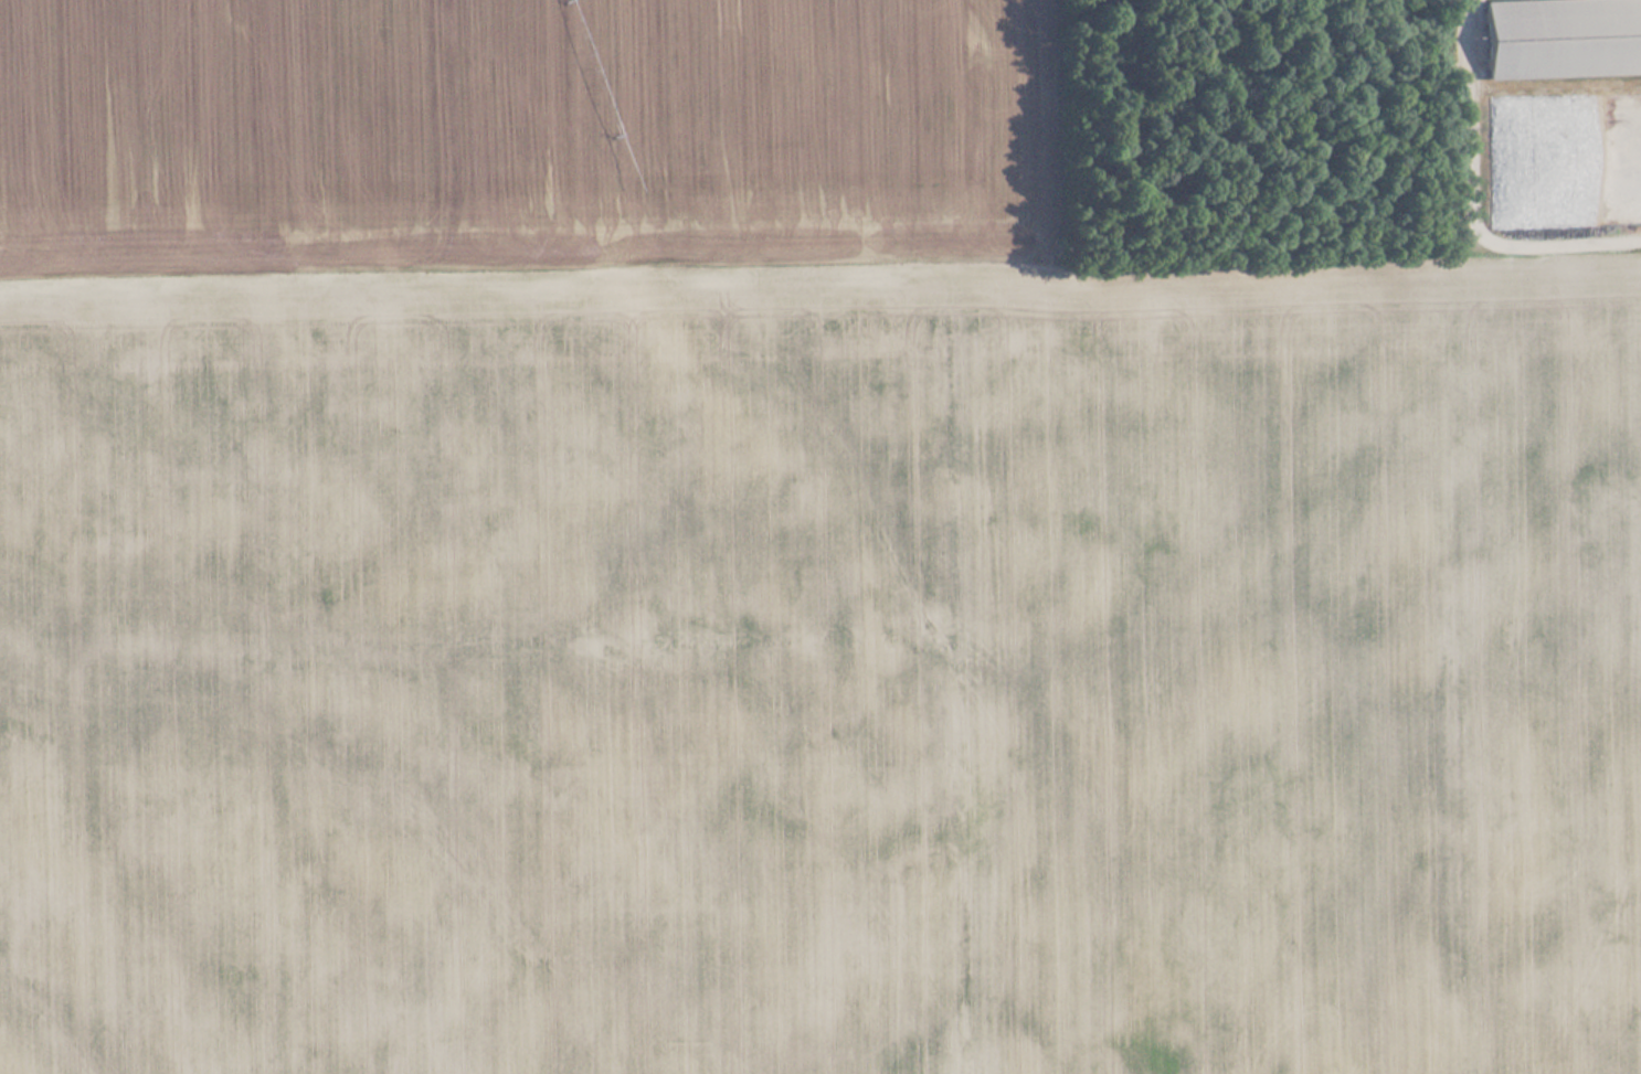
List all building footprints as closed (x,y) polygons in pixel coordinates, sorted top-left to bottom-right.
[(1483,76),(1640,74),(1640,0),(1482,0),(1483,76)] [(1578,125),(1579,186),(1612,185),(1613,210),(1625,210),(1626,219),(1640,219),(1640,123),(1578,125)]
